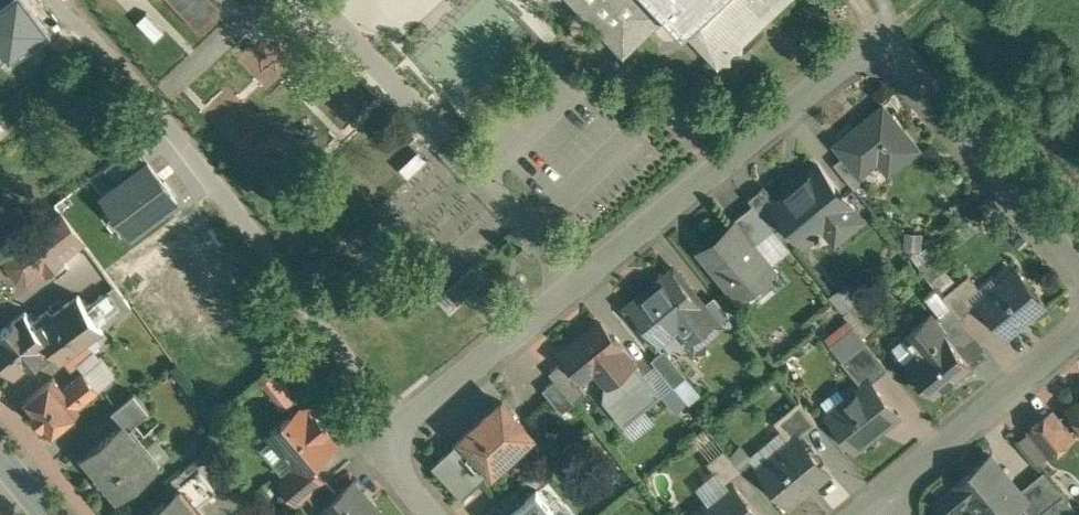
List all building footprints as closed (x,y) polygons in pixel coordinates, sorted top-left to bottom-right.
[(623,55),(668,14),(684,31),(685,30),(718,66),(723,61),(730,61),(731,54),(735,50),(743,50),(743,43),(788,0),(572,0),(623,55)] [(919,149),(884,106),(835,145),(860,175),(892,149),(902,162),(919,149)] [(773,202),(771,203),(783,216),(805,244),(815,236),(818,239),(823,234),(821,231),(830,224),(840,237),(862,219),(818,165),(773,202)] [(773,202),(762,188),(748,199),(753,204),(771,226),(783,216),(771,203),(773,202)] [(771,226),(753,204),(732,221),(736,226),(737,226),(753,246),(773,229),(771,226)] [(38,232),(36,231),(21,243),(22,245),(7,257),(6,267),(17,281),(27,283),(43,271),(47,276),(63,264),(60,261),(83,244),(61,215),(38,232)] [(753,246),(737,226),(736,226),(706,251),(726,275),(722,278),(736,296),(771,267),(753,246)] [(957,277),(930,246),(917,232),(903,244),(943,290),(957,277)] [(473,264),(445,289),(458,303),(486,278),(473,264)] [(674,268),(626,308),(657,345),(684,323),(700,342),(720,325),(674,268)] [(1018,271),(979,303),(1006,337),(1045,305),(1018,271)] [(968,276),(942,297),(950,307),(961,319),(975,307),(967,298),(978,289),(968,276)] [(732,300),(715,280),(700,292),(717,313),(732,300)] [(832,296),(845,312),(863,298),(850,282),(832,296)] [(115,286),(86,308),(103,330),(131,309),(115,286)] [(25,311),(17,318),(1,330),(2,331),(0,332),(0,357),(14,373),(29,361),(31,364),(46,352),(43,349),(50,343),(62,360),(63,360),(85,343),(93,337),(103,330),(86,308),(78,297),(51,317),(47,312),(34,322),(25,311)] [(961,319),(950,307),(933,320),(933,321),(944,334),(945,334),(959,350),(975,337),(961,319)] [(944,334),(933,321),(933,320),(930,316),(911,331),(926,349),(907,364),(933,396),(971,365),(959,350),(945,334),(944,334)] [(612,337),(601,323),(597,323),(562,351),(562,355),(566,361),(582,380),(583,380),(597,369),(602,369),(611,380),(612,382),(634,364),(633,362),(621,349),(622,348),(619,345),(619,342),(615,337),(612,337)] [(93,337),(85,343),(92,353),(100,347),(93,337)] [(865,342),(841,361),(858,382),(869,373),(875,379),(887,369),(865,342)] [(85,343),(63,360),(71,371),(93,354),(92,353),(85,343)] [(687,376),(664,349),(652,359),(672,385),(674,387),(687,376)] [(582,380),(566,361),(562,364),(560,364),(548,373),(555,381),(574,404),(586,393),(580,386),(581,380),(582,380)] [(602,400),(623,426),(661,395),(661,394),(634,362),(633,362),(634,364),(612,382),(611,380),(603,386),(602,400)] [(63,390),(53,379),(24,402),(50,434),(79,410),(78,408),(98,391),(83,373),(63,390)] [(264,388),(287,404),(293,395),(271,379),(264,388)] [(574,404),(555,381),(543,391),(562,414),(574,404)] [(869,381),(844,402),(848,407),(833,420),(856,449),(897,416),(869,381)] [(672,385),(661,394),(661,395),(675,412),(686,402),(674,387),(672,385)] [(134,394),(112,413),(122,425),(123,424),(128,431),(149,412),(134,394)] [(800,401),(774,422),(783,433),(796,422),(805,433),(818,423),(800,401)] [(501,402),(432,466),(462,498),(531,435),(501,402)] [(1070,409),(1078,420),(1078,402),(1070,409)] [(303,408),(269,436),(300,474),(334,445),(324,433),(328,431),(316,417),(313,420),(303,408)] [(1053,412),(1029,431),(1050,457),(1073,438),(1053,412)] [(122,425),(85,454),(119,496),(156,466),(128,431),(123,424),(122,425)] [(799,437),(759,470),(789,505),(828,472),(799,437)] [(743,471),(724,448),(707,463),(725,485),(743,471)] [(991,456),(939,499),(951,514),(965,503),(975,514),(1010,514),(1021,506),(1028,501),(1020,491),(991,456)] [(313,470),(299,482),(291,471),(279,482),(299,505),(308,498),(325,484),(313,470)] [(1020,491),(1028,501),(1021,506),(1028,514),(1038,514),(1064,495),(1045,471),(1020,491)] [(199,473),(177,490),(195,512),(217,494),(199,473)] [(691,514),(759,514),(731,481),(691,514)] [(325,484),(308,498),(316,508),(317,507),(317,506),(335,492),(326,482),(325,484)] [(353,483),(338,495),(335,492),(317,506),(317,507),(324,514),(380,514),(353,483)] [(547,487),(526,505),(514,514),(571,514),(547,487)] [(177,490),(147,514),(197,514),(195,512),(177,490)] [(515,491),(488,514),(489,514),(514,514),(526,505),(515,491)] [(1038,514),(1078,514),(1064,495),(1038,514)]
